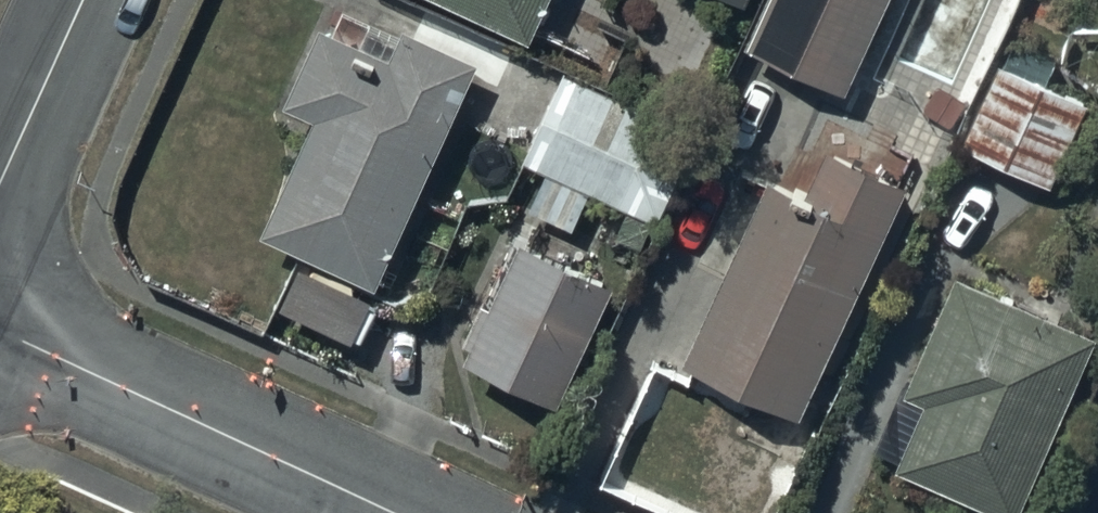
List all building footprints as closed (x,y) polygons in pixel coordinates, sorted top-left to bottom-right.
[(530,32),(546,0),(463,0),(530,32)] [(749,37),(844,83),(884,0),(767,0),(749,37)] [(315,109),(261,223),(374,276),(479,53),(406,19),(392,49),(364,36),(370,24),(344,11),(338,23),(321,15),(284,95),(315,109)] [(1008,35),(961,135),(1051,177),(1090,94),(1046,73),(1054,57),(1008,35)] [(565,63),(523,153),(549,166),(531,205),(573,224),(592,184),(627,201),(614,229),(643,243),(698,125),(565,63)] [(775,161),(686,352),(800,405),(908,175),(828,138),(810,177),(775,161)] [(473,335),(465,351),(558,395),(621,266),(565,239),(563,244),(528,227),(494,297),(483,292),(464,331),(473,335)] [(372,292),(300,259),(281,302),(352,335),(372,292)] [(958,265),(880,441),(899,450),(895,459),(1016,512),(1097,328),(1097,327),(958,265)]
